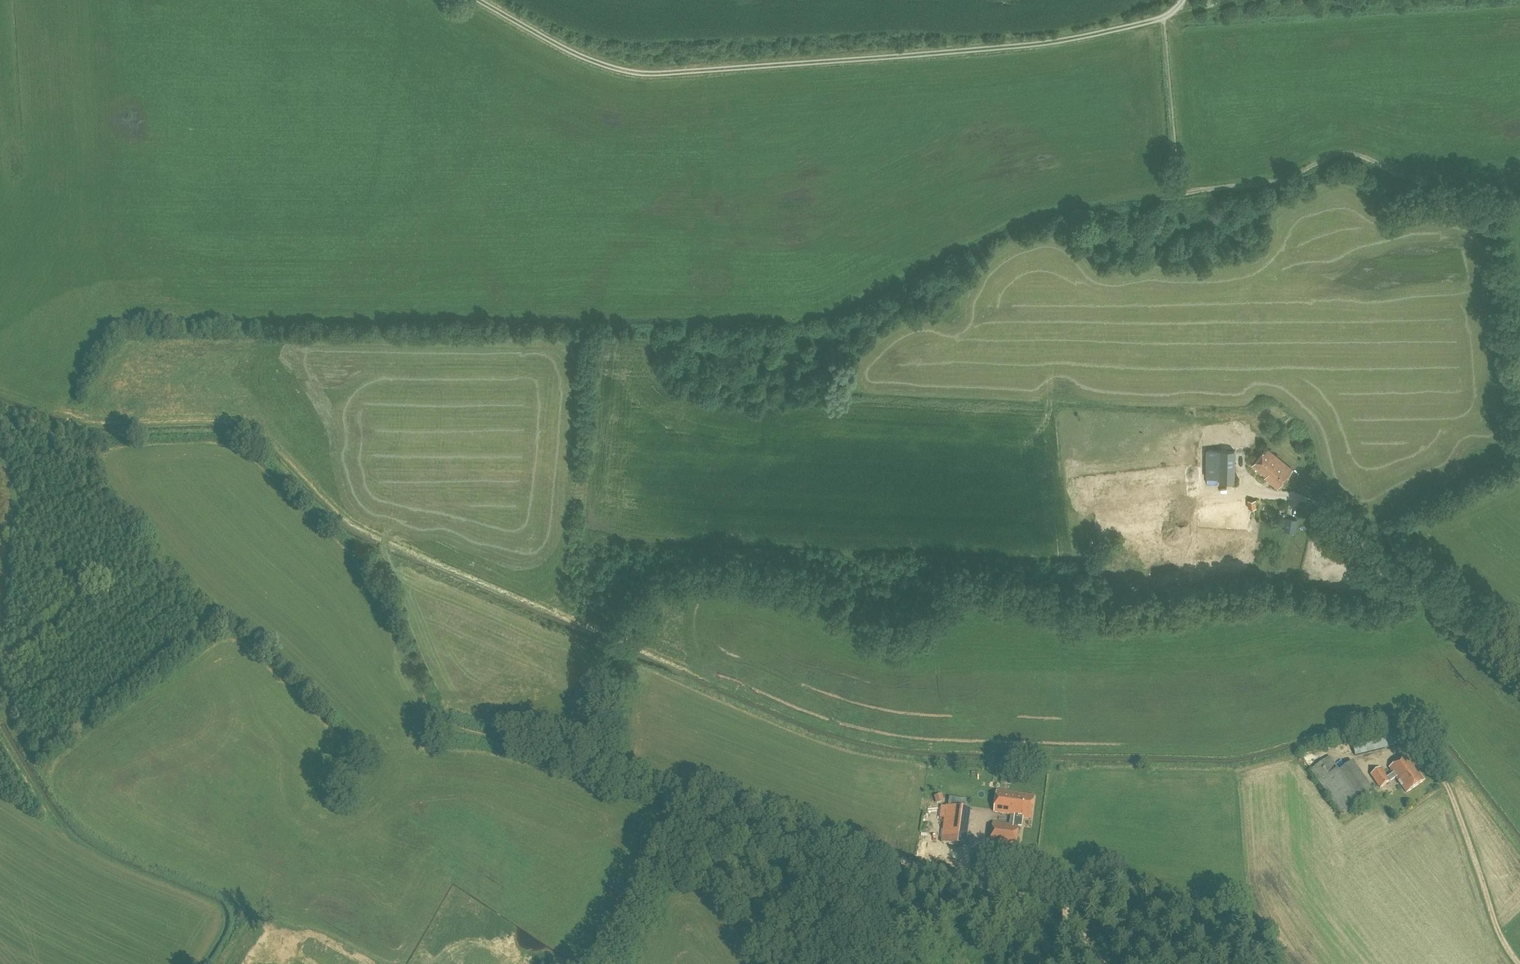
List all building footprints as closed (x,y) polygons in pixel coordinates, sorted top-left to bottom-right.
[(1250,426),(1235,426),(1235,440),(1217,440),(1217,438),(1208,438),(1208,449),(1206,449),(1206,477),(1219,477),(1220,482),(1236,482),(1237,451),(1250,451),(1250,441),(1255,440),(1255,433),(1250,433),(1250,426)] [(1265,477),(1278,488),(1293,469),(1266,447),(1252,465),(1266,476),(1265,477)] [(1257,499),(1247,500),(1248,508),(1257,507),(1257,499)] [(1203,528),(1226,526),(1225,513),(1202,514),(1203,528)] [(1284,530),(1296,532),(1298,519),(1286,517),(1284,530)] [(1342,743),(1344,754),(1354,752),(1355,757),(1398,746),(1395,730),(1342,743)] [(1388,777),(1391,781),(1396,778),(1407,793),(1425,780),(1407,755),(1389,768),(1393,774),(1388,777)] [(1310,770),(1342,815),(1375,792),(1353,761),(1340,771),(1330,756),(1310,770)] [(1370,775),(1380,789),(1391,781),(1388,777),(1381,768),(1370,775)] [(991,844),(1017,847),(1019,826),(1022,826),(1023,818),(1032,819),(1035,796),(997,791),(994,813),(1015,815),(1014,824),(993,822),(991,844)] [(973,808),(948,808),(947,849),(973,849),(973,808)]
